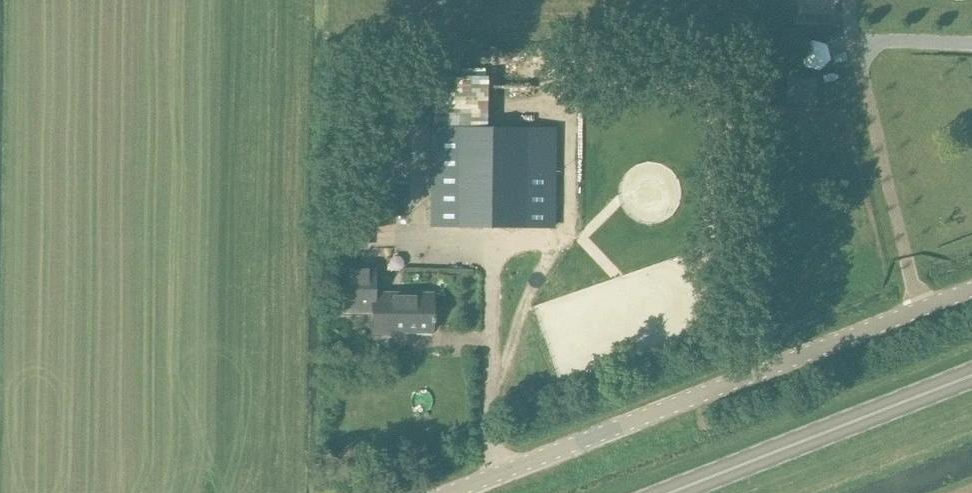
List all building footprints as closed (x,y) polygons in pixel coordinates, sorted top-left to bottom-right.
[(835,63),(831,42),(809,46),(812,67),(835,63)] [(432,225),(557,228),(558,127),(490,127),(490,76),(486,76),(486,68),(463,68),(463,76),(434,76),(434,126),(433,126),(432,225)] [(359,180),(349,180),(349,193),(358,193),(359,180)] [(372,335),(394,335),(394,331),(433,331),(433,295),(375,295),(375,269),(343,269),(343,311),(372,311),(372,335)]
